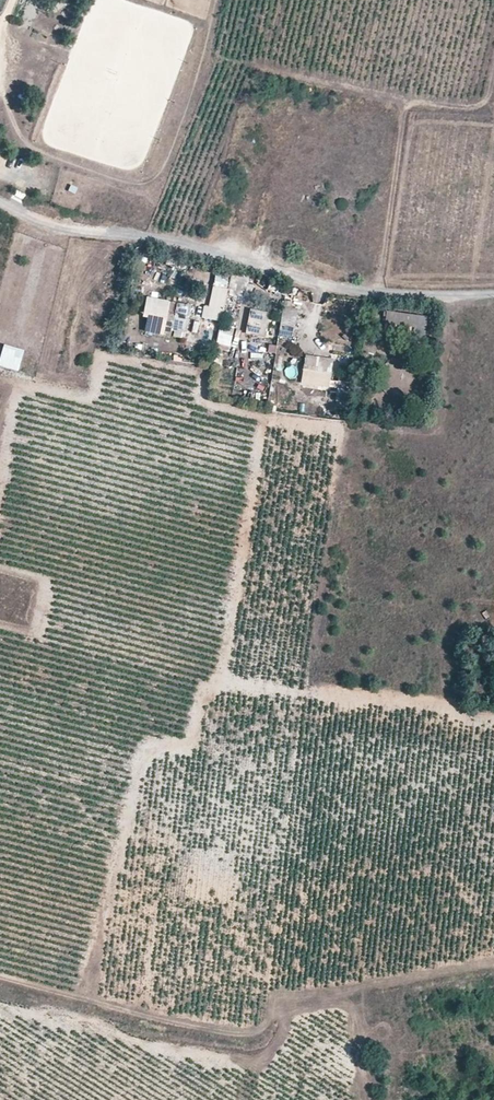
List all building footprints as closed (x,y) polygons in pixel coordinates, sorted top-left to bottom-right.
[(228,289),(212,286),(209,306),(203,306),(201,318),(223,322),(228,289)] [(191,306),(147,297),(143,317),(147,318),(144,333),(174,339),(176,333),(185,335),(191,306)] [(268,313),(250,310),(247,327),(265,330),(268,313)] [(428,317),(386,311),(385,324),(416,328),(415,338),(425,339),(428,317)] [(281,320),(279,336),(293,337),(295,322),(281,320)] [(0,357),(0,366),(18,372),(24,351),(4,345),(0,357)] [(334,358),(305,354),(301,385),(330,389),(334,358)]
